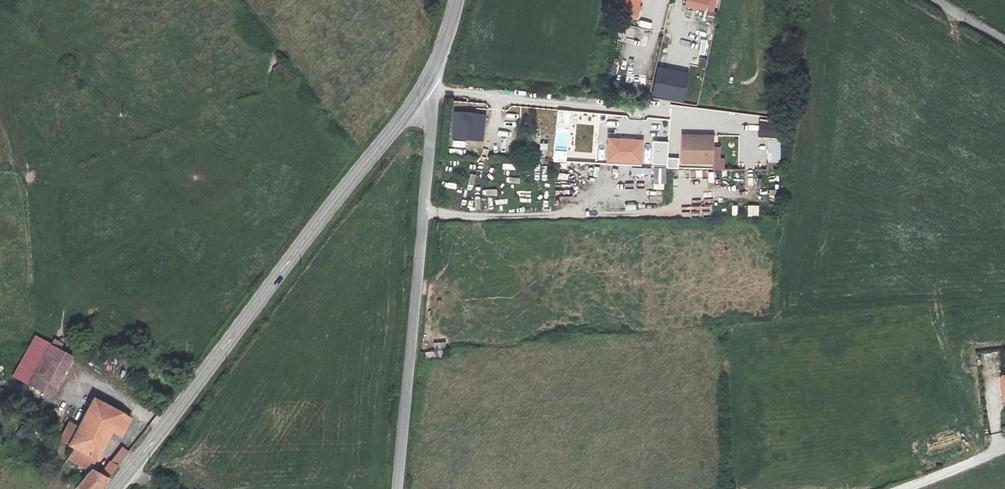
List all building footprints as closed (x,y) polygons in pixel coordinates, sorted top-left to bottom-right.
[(640,0),(623,0),(620,15),(636,18),(640,0)] [(712,0),(687,0),(686,6),(710,11),(712,0)] [(717,13),(710,11),(707,19),(715,21),(717,13)] [(622,39),(629,43),(635,31),(628,28),(622,39)] [(699,53),(705,54),(709,40),(703,38),(699,53)] [(285,85),(294,79),(282,63),(273,69),(285,85)] [(690,73),(657,67),(651,94),(685,101),(690,73)] [(487,114),(456,110),(452,137),(485,140),(487,114)] [(574,111),(558,111),(558,123),(572,123),(574,111)] [(507,112),(506,118),(518,120),(519,113),(507,112)] [(784,122),(762,120),(759,136),(782,138),(784,122)] [(718,133),(685,133),(684,165),(715,166),(718,133)] [(647,139),(611,136),(607,160),(645,164),(647,139)] [(668,146),(658,146),(657,163),(668,163),(668,146)] [(682,165),(681,157),(671,155),(671,163),(682,165)] [(502,156),(501,167),(517,169),(518,158),(502,156)] [(654,167),(653,183),(667,183),(667,167),(654,167)] [(475,186),(477,174),(470,173),(469,185),(475,186)] [(704,210),(704,215),(714,215),(714,200),(693,200),(693,210),(704,210)] [(760,216),(760,205),(748,205),(748,216),(760,216)] [(14,376),(29,384),(51,346),(35,337),(14,376)] [(427,358),(445,356),(444,341),(434,342),(435,351),(426,351),(427,358)] [(72,357),(51,346),(29,384),(51,396),(72,357)] [(120,468),(101,455),(115,430),(124,436),(133,421),(96,399),(69,444),(75,447),(68,458),(91,471),(78,488),(102,488),(120,468)] [(941,439),(956,437),(955,426),(939,428),(941,439)]
